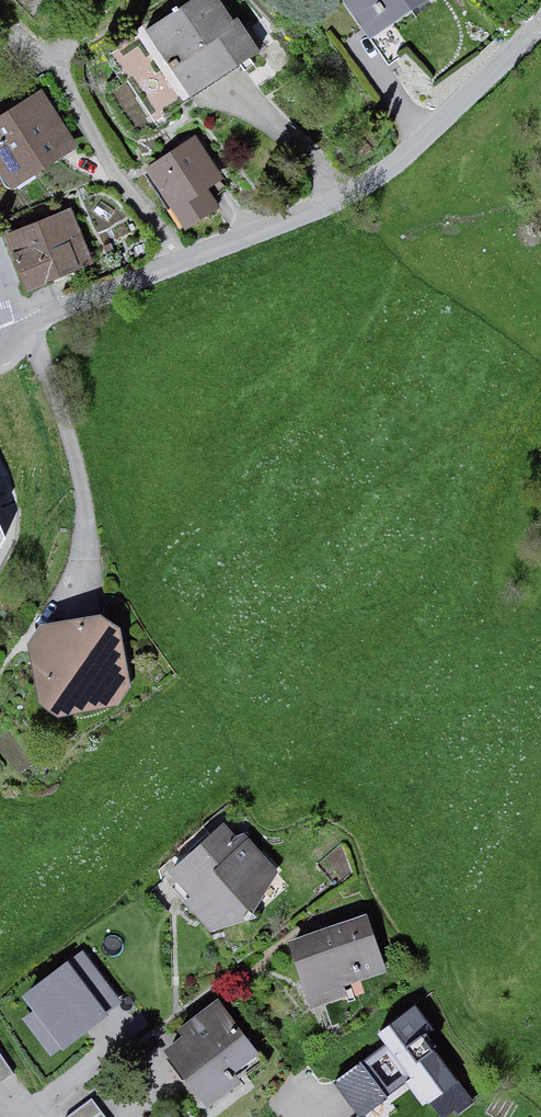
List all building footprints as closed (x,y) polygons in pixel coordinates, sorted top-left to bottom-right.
[(225,0),(193,0),(149,32),(196,98),(262,51),(225,0)] [(375,47),(438,0),(340,0),(375,47)] [(0,121),(0,167),(16,192),(82,150),(44,92),(0,121)] [(231,186),(198,141),(148,175),(191,232),(227,210),(215,195),(231,186)] [(75,207),(7,237),(33,295),(100,266),(75,207)] [(98,609),(40,620),(28,640),(38,697),(58,711),(115,702),(128,684),(119,624),(98,609)] [(240,836),(228,823),(176,872),(199,896),(189,905),(216,934),(283,871),(253,838),(240,836)] [(370,911),(294,940),(317,1001),(393,972),(370,911)] [(80,957),(29,993),(63,1040),(114,1005),(80,957)] [(267,1056),(222,999),(184,1029),(188,1034),(168,1050),(214,1109),(247,1083),(242,1076),(267,1056)] [(469,1092),(416,1015),(382,1039),(389,1048),(346,1078),(369,1112),(413,1082),(436,1115),(469,1092)] [(1,1052),(0,1052),(0,1089),(17,1080),(1,1052)] [(94,1100),(71,1116),(107,1116),(94,1100)]
